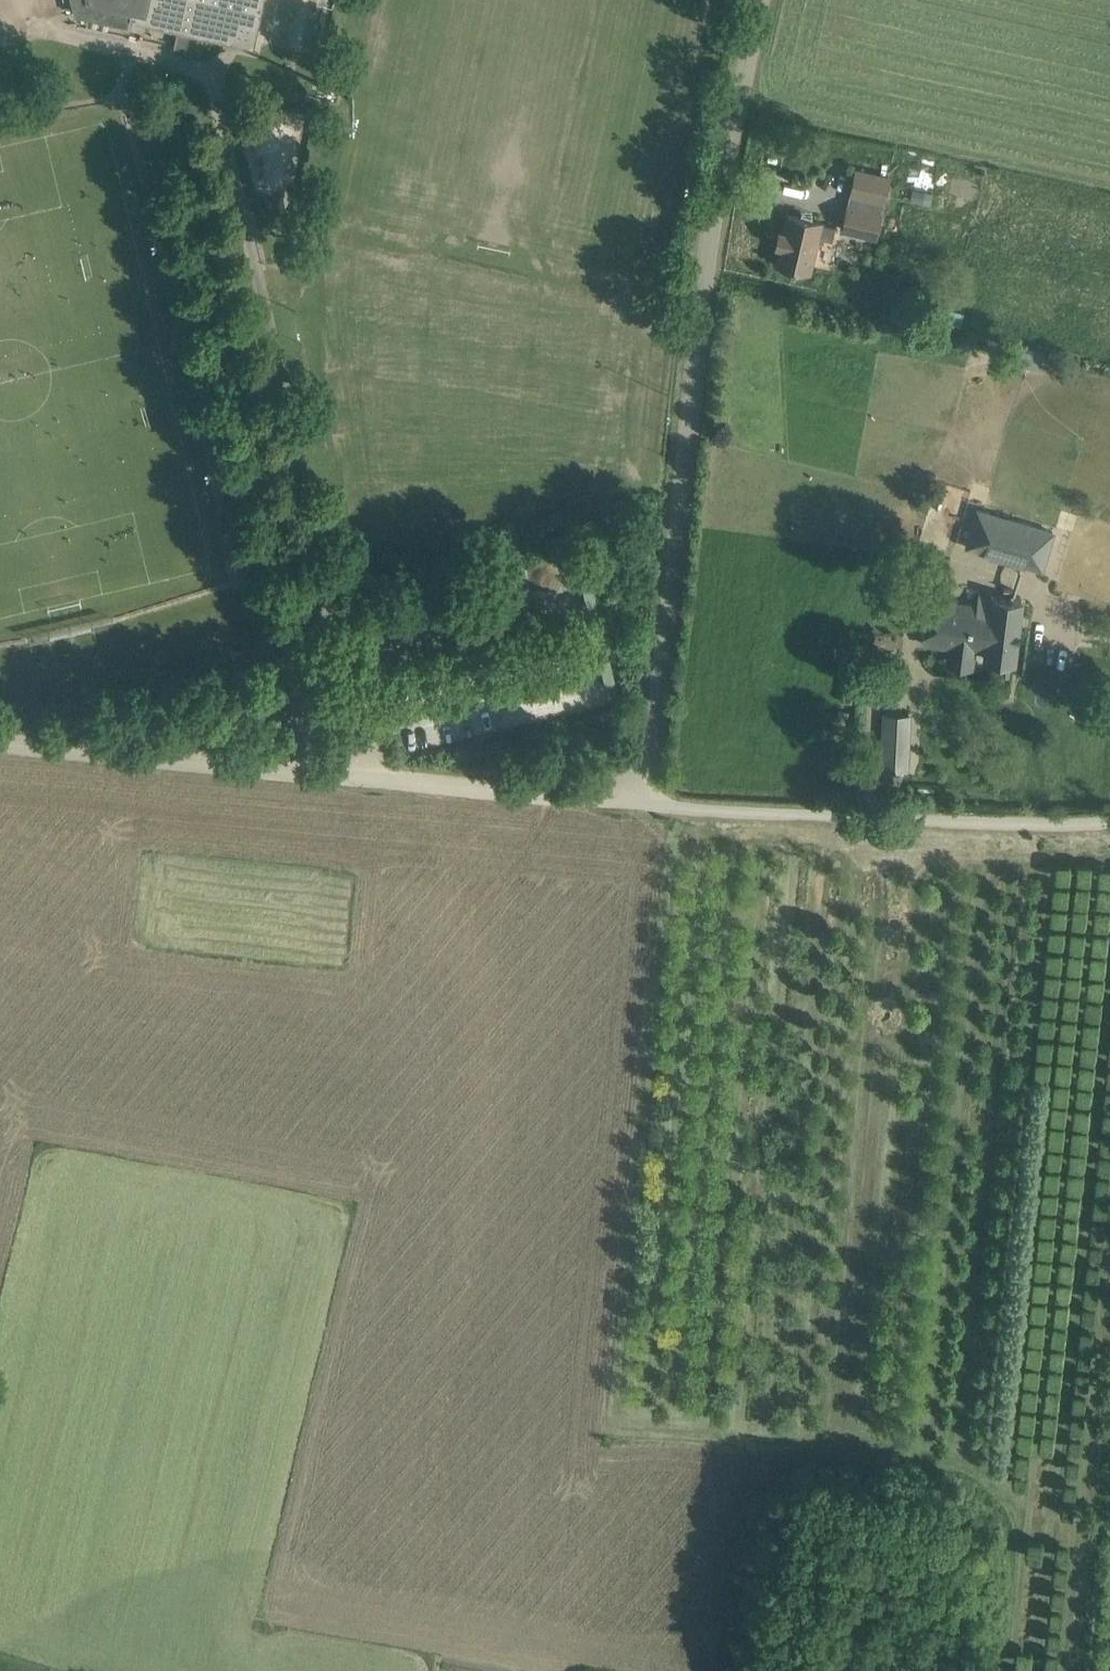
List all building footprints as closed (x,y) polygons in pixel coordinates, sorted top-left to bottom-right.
[(132,9),(130,19),(255,46),(265,0),(91,0),(132,9)] [(891,176),(856,168),(851,192),(885,200),(891,176)] [(877,236),(882,213),(848,205),(842,228),(877,236)] [(833,239),(836,225),(822,222),(823,220),(788,212),(784,230),(780,229),(776,244),(780,245),(776,263),(791,266),(791,268),(795,269),(796,267),(811,271),(819,236),(833,239)] [(1051,533),(980,511),(970,546),(1040,566),(1051,533)] [(991,606),(929,599),(923,643),(986,650),(985,657),(1015,661),(1022,600),(994,598),(994,596),(992,596),(991,606)] [(910,712),(888,711),(885,765),(908,766),(910,712)]
